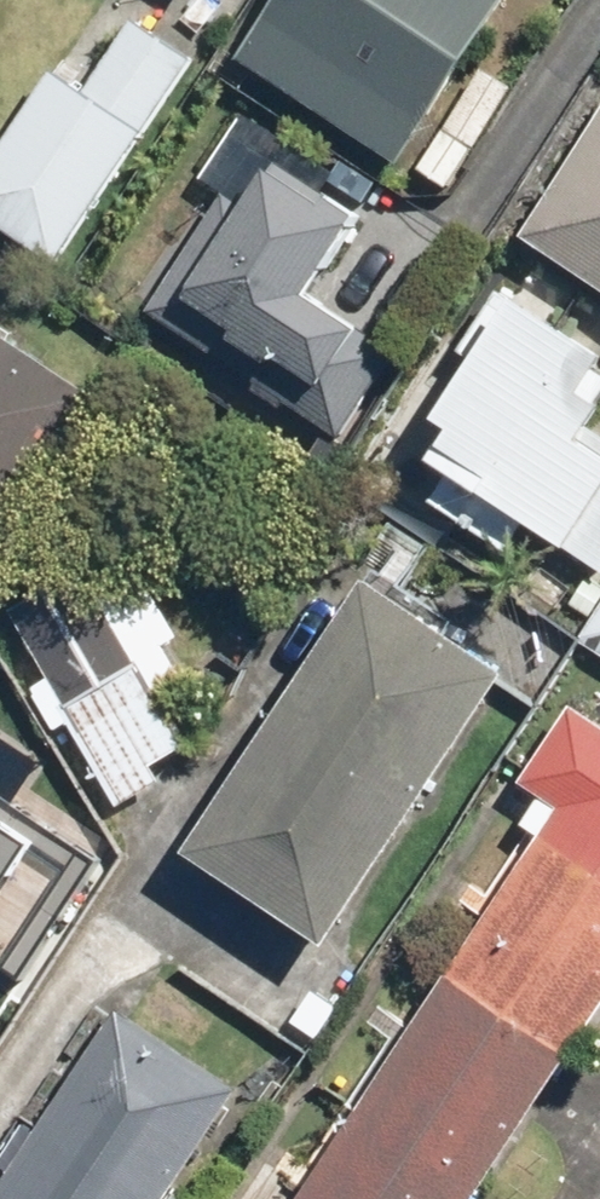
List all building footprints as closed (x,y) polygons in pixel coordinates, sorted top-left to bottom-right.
[(507,0),(278,0),(243,55),(407,158),(507,0)] [(131,16),(84,87),(50,65),(0,142),(0,227),(58,265),(194,57),(131,16)] [(521,232),(599,283),(599,111),(521,232)] [(317,293),(365,217),(279,162),(248,209),(221,191),(145,313),(338,434),(393,352),(364,330),(367,327),(317,293)] [(525,297),(520,305),(491,285),(449,338),(468,352),(427,413),(451,436),(435,463),(599,570),(599,436),(592,431),(599,418),(599,399),(589,391),(599,376),(599,345),(525,297)] [(100,396),(0,332),(0,554),(100,396)] [(80,552),(0,599),(115,794),(197,746),(159,681),(180,669),(161,636),(177,627),(138,559),(98,582),(80,552)] [(322,919),(504,647),(364,554),(183,827),(322,919)] [(578,629),(599,643),(599,595),(578,629)] [(575,706),(525,782),(561,806),(302,1198),(472,1198),(599,1014),(599,723),(575,706)] [(22,979),(0,965),(0,1013),(22,979)] [(239,1076),(118,997),(0,1177),(0,1198),(158,1198),(239,1076)]
